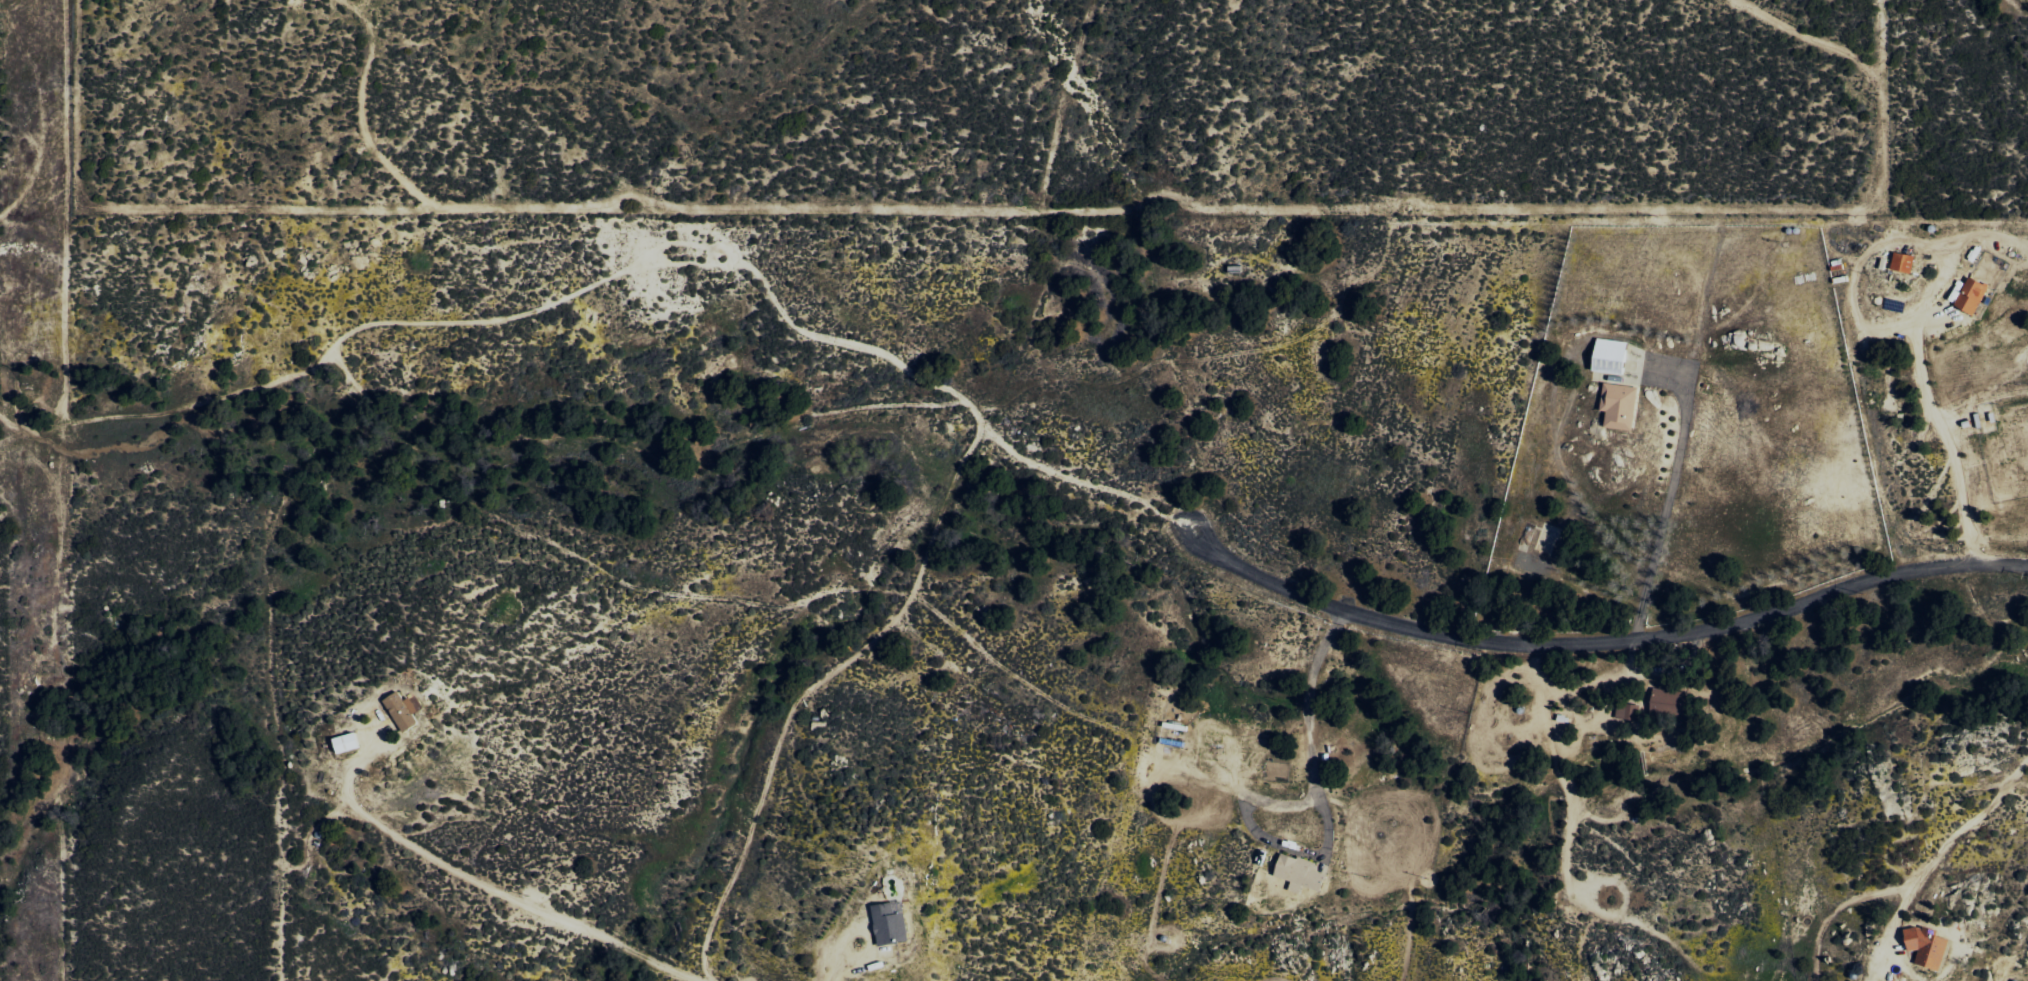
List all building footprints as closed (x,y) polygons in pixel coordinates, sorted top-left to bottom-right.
[(1916,256),(1896,251),(1891,268),(1912,273),(1916,256)] [(1955,305),(1975,315),(1990,286),(1970,276),(1955,305)] [(1628,342),(1598,339),(1594,371),(1625,374),(1628,342)] [(1640,387),(1605,382),(1601,410),(1608,411),(1605,427),(1634,431),(1640,387)] [(1651,714),(1687,718),(1690,693),(1654,688),(1651,714)] [(404,733),(419,724),(413,714),(422,708),(414,695),(404,701),(398,692),(384,701),(404,733)] [(1616,719),(1639,720),(1640,704),(1617,704),(1616,719)] [(334,739),(337,754),(359,748),(356,733),(334,739)] [(1275,876),(1292,881),(1289,890),(1301,894),(1303,886),(1321,892),(1327,875),(1314,870),(1316,863),(1282,853),(1275,876)] [(908,942),(903,902),(872,906),(877,946),(908,942)] [(1941,971),(1951,939),(1939,936),(1939,933),(1912,925),(1906,948),(1919,952),(1915,964),(1941,971)]
